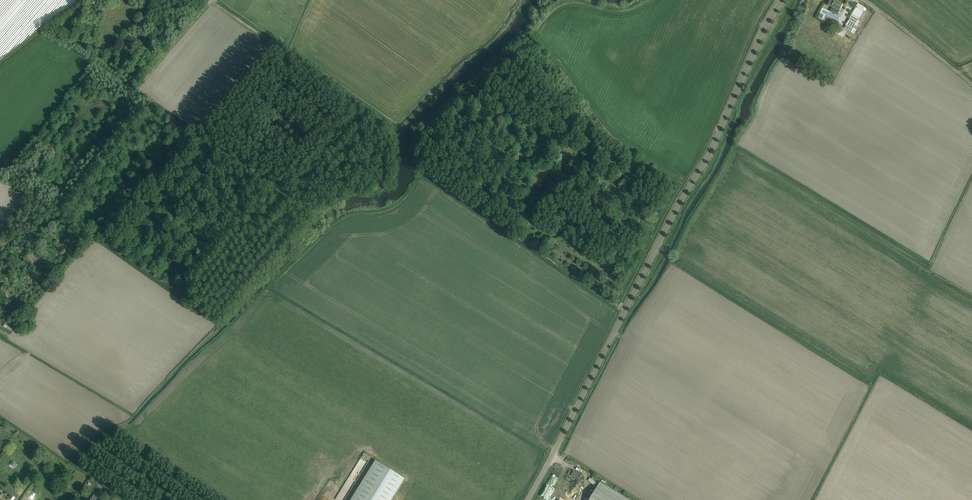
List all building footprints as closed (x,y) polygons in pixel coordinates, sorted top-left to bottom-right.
[(843,5),(834,0),(830,0),(828,5),(830,7),(829,9),(839,14),(839,12),(842,13),(844,10),(842,9),(841,8),(843,5)] [(865,11),(866,9),(858,4),(844,29),(851,32),(854,34),(856,29),(861,21),(860,21),(858,20),(863,10),(865,11)] [(6,322),(4,326),(11,331),(14,327),(6,322)] [(404,479),(375,460),(350,499),(391,499),(404,479)] [(596,485),(600,479),(593,476),(590,482),(596,485)] [(590,499),(630,499),(600,482),(590,499)]
